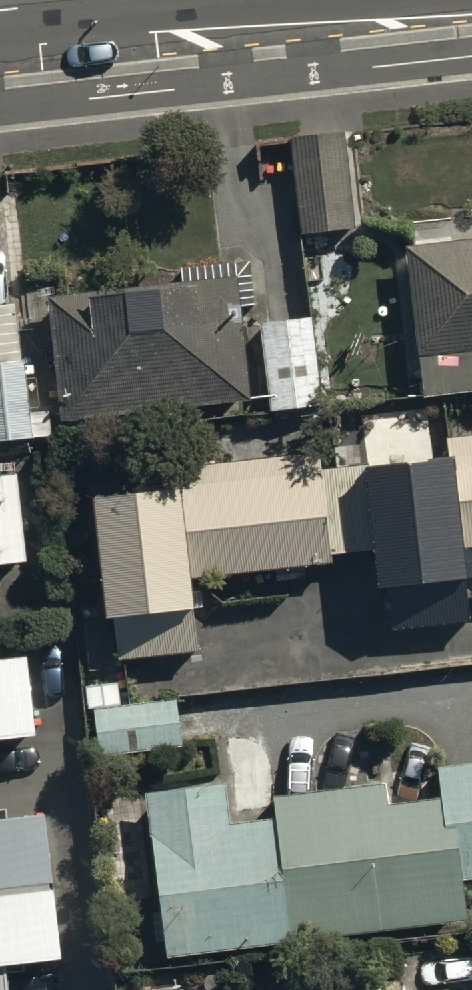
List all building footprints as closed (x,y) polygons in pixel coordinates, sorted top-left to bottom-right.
[(352,128),(293,133),(301,230),(359,226),(352,128)] [(395,249),(413,395),(471,388),(471,240),(395,249)] [(231,279),(37,304),(53,427),(246,402),(231,279)] [(314,313),(262,318),(272,406),(324,400),(314,313)] [(34,431),(27,357),(0,360),(0,435),(34,431)] [(435,439),(448,550),(471,548),(471,434),(435,439)] [(309,462),(176,476),(187,581),(321,568),(309,462)] [(438,466),(359,475),(372,597),(451,589),(438,466)] [(0,485),(0,574),(21,572),(11,484),(0,485)] [(174,496),(92,504),(105,626),(187,617),(174,496)] [(0,669),(0,755),(29,752),(21,667),(0,669)] [(186,743),(180,694),(96,704),(102,753),(186,743)] [(435,768),(440,813),(447,881),(471,879),(471,764),(435,768)] [(218,792),(143,800),(160,957),(452,926),(447,881),(440,813),(382,819),(379,787),(266,799),(269,831),(222,836),(218,792)] [(0,828),(0,978),(55,971),(37,823),(0,828)]
